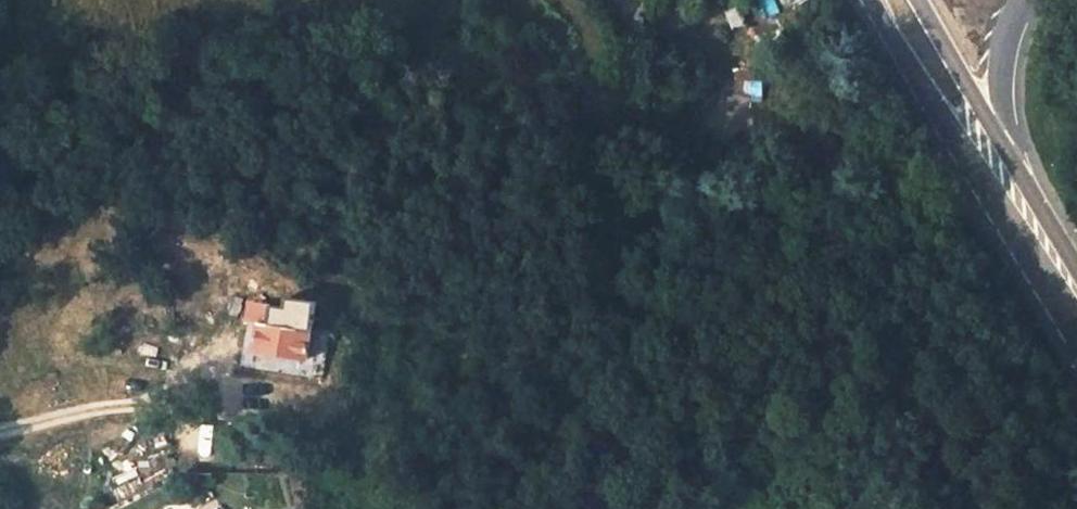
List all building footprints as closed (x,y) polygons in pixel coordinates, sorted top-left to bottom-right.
[(773,0),(757,0),(762,17),(777,13),(773,0)] [(644,17),(634,17),(633,34),(643,35),(644,17)] [(237,35),(218,35),(218,48),(236,48),(237,35)] [(737,37),(712,43),(715,54),(727,51),(728,54),(740,50),(737,37)] [(288,309),(262,305),(255,352),(307,360),(310,343),(324,345),(327,323),(314,321),(316,305),(289,302),(288,309)]
